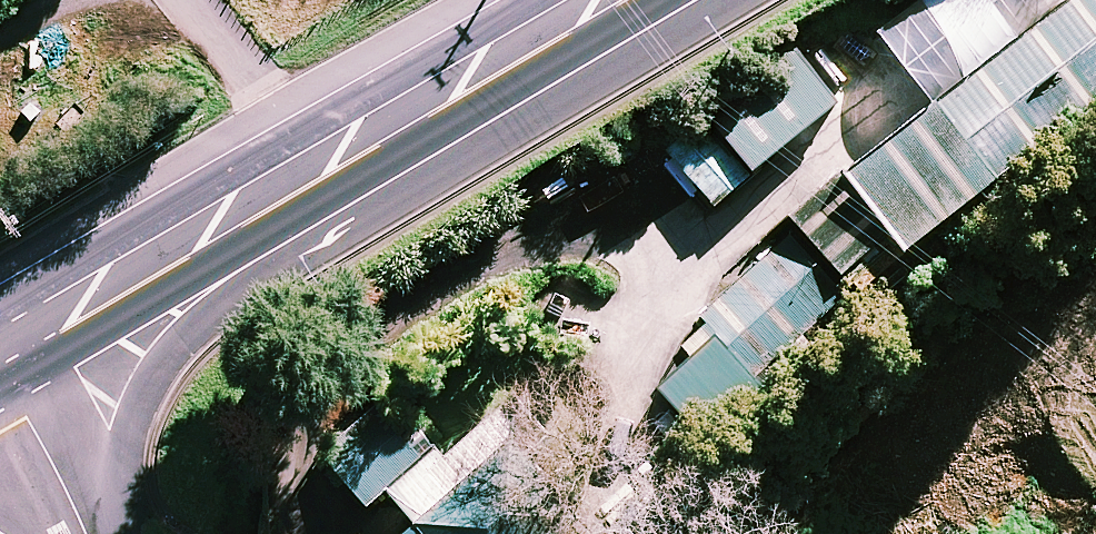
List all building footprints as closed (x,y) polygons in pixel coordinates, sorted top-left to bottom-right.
[(849,161),(910,241),(1095,97),(1095,0),(1056,0),(849,161)] [(704,122),(672,149),(718,204),(750,177),(704,122)] [(885,227),(835,170),(792,208),(842,265),(885,227)] [(859,308),(786,227),(693,311),(705,324),(655,369),(708,427),(749,390),(758,400),(859,308)] [(488,413),(429,463),(378,404),(325,449),(368,500),(389,482),(418,517),(399,533),(555,533),(576,516),(488,413)]
